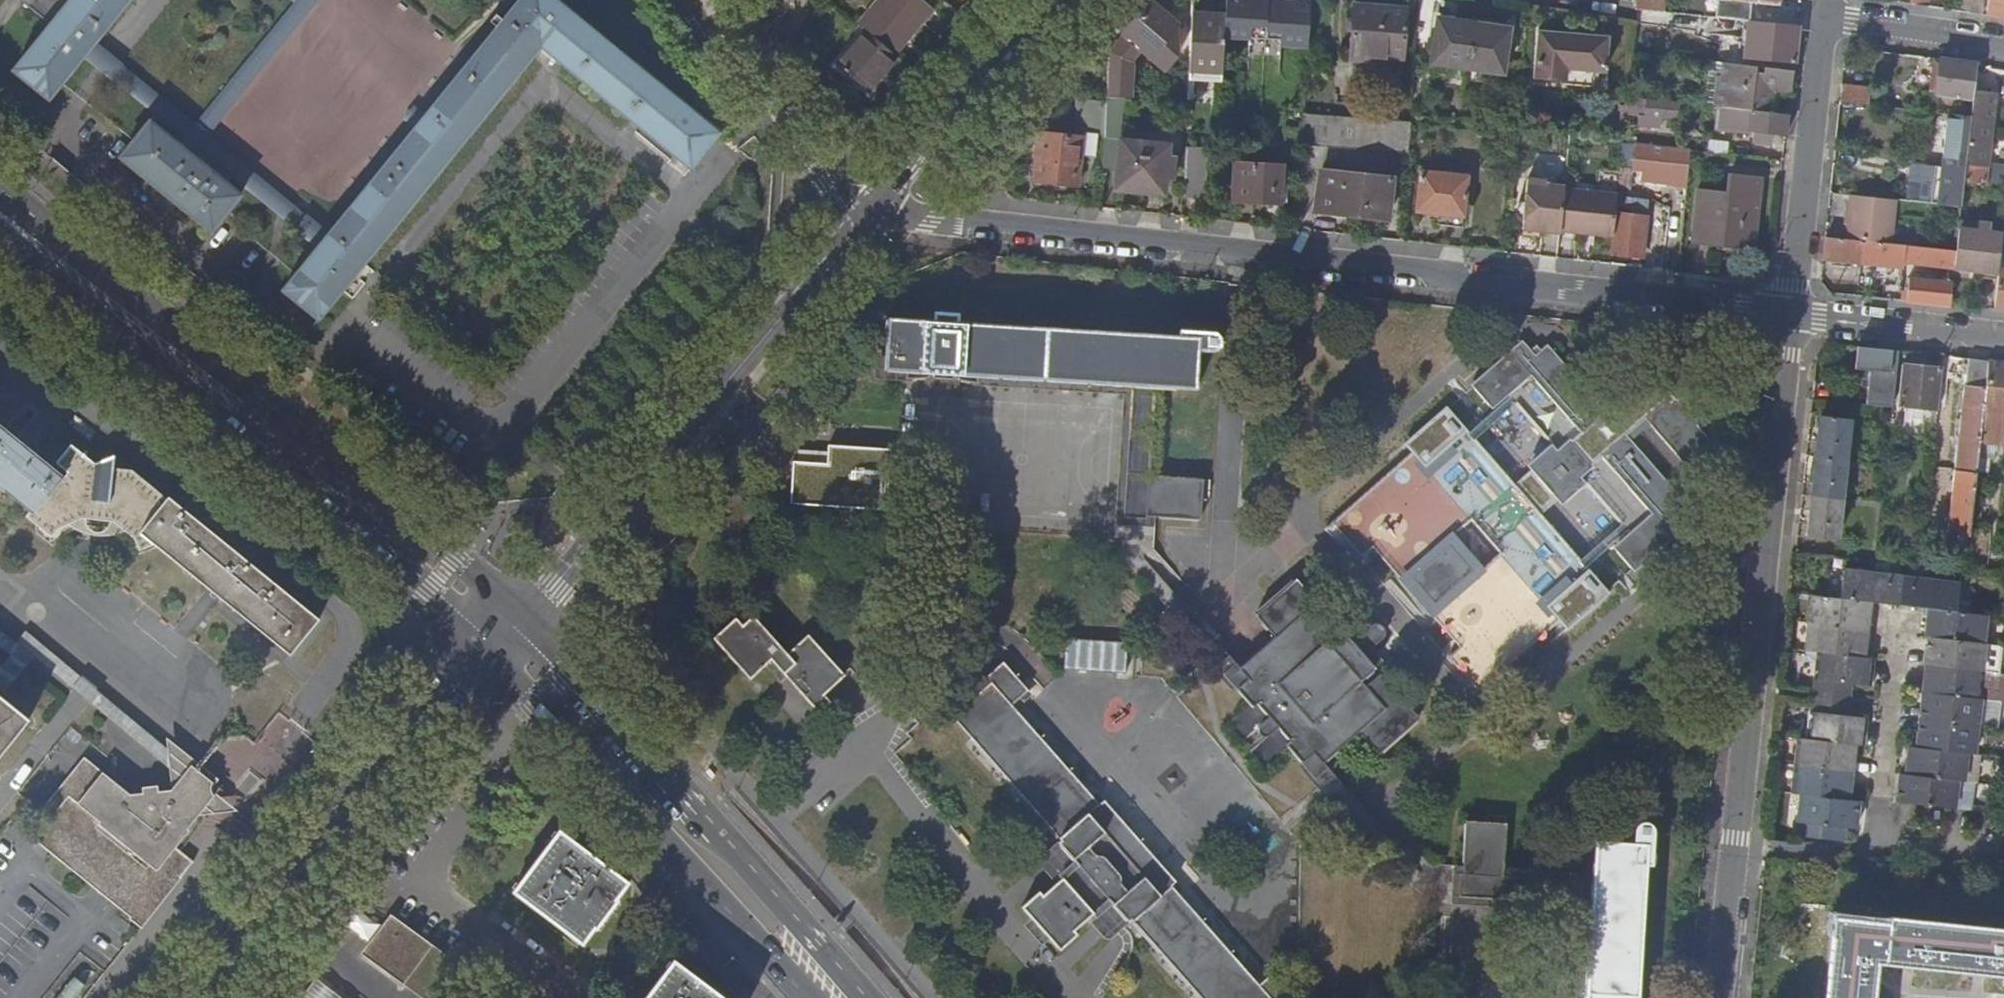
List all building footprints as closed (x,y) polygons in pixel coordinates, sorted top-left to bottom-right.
[(52,24),(17,67),(16,66),(15,68),(50,99),(52,97),(51,95),(129,0),(23,0),(52,24)] [(691,168),(721,130),(718,129),(717,129),(559,0),(520,0),(288,286),(287,286),(285,289),(321,320),(324,317),(323,316),(542,44),(690,165),(689,166),(691,168)] [(867,30),(894,52),(933,7),(924,0),(880,0),(860,24),(867,30)] [(1222,36),(1265,38),(1267,5),(1252,4),(1253,0),(1225,0),(1224,10),(1224,15),(1222,36)] [(1267,5),(1265,38),(1280,39),(1280,44),(1307,46),(1310,0),(1283,0),(1283,6),(1267,5)] [(1637,7),(1665,10),(1666,0),(1638,0),(1637,7)] [(1717,16),(1746,19),(1749,20),(1752,0),(1719,0),(1717,16)] [(1958,11),(1983,15),(1984,0),(1959,0),(1958,11)] [(1987,15),(2003,18),(2003,0),(1989,0),(1987,15)] [(1179,26),(1153,4),(1126,33),(1144,50),(1165,70),(1177,56),(1179,26)] [(1402,60),(1406,10),(1355,7),(1354,21),(1347,20),(1346,31),(1353,31),(1351,55),(1402,60)] [(1224,15),(1224,10),(1192,8),(1192,17),(1207,17),(1207,14),(1224,15)] [(1189,80),(1220,82),(1222,36),(1224,15),(1207,14),(1207,17),(1192,17),(1189,80)] [(1466,67),(1473,23),(1438,18),(1432,62),(1466,67)] [(1794,65),(1798,25),(1749,20),(1746,19),(1743,57),(1792,61),(1792,64),(1794,65)] [(1509,29),(1473,23),(1466,67),(1502,73),(1509,29)] [(870,90),(899,56),(894,52),(867,30),(838,64),(870,90)] [(1605,72),(1608,37),(1538,30),(1534,76),(1574,80),(1573,84),(1593,86),(1595,71),(1605,72)] [(1144,50),(1126,33),(1109,51),(1107,97),(1125,97),(1133,97),(1134,61),(1144,50)] [(1974,91),(1978,65),(1940,59),(1936,94),(1973,99),(1974,91)] [(1723,76),(1725,62),(1710,61),(1704,101),(1715,102),(1718,76),(1723,76)] [(1791,92),(1794,70),(1764,67),(1764,72),(1757,72),(1757,66),(1725,62),(1723,76),(1718,76),(1715,102),(1715,106),(1723,107),(1771,112),(1774,90),(1791,92)] [(1842,85),(1840,103),(1869,106),(1871,88),(1842,85)] [(1974,91),(1973,99),(1971,117),(1971,119),(1964,186),(2003,191),(2003,165),(1992,164),(2001,94),(1974,91)] [(1105,134),(1102,170),(1117,171),(1115,190),(1144,193),(1145,187),(1163,189),(1167,152),(1160,152),(1160,145),(1120,140),(1125,97),(1107,97),(1106,116),(1105,134)] [(1627,97),(1626,113),(1647,115),(1649,99),(1627,97)] [(1677,119),(1679,102),(1649,99),(1647,115),(1677,119)] [(1097,133),(1105,134),(1106,116),(1100,115),(1101,103),(1079,101),(1077,131),(1083,132),(1097,133)] [(1787,135),(1789,114),(1771,112),(1723,107),(1721,130),(1749,134),(1749,131),(1753,131),(1752,143),(1771,145),(1772,133),(1787,135)] [(1302,138),(1409,146),(1411,122),(1303,114),(1302,131),(1302,138)] [(1939,204),(1961,207),(1964,186),(1971,119),(1971,117),(1948,114),(1939,204)] [(152,121),(170,136),(175,131),(157,115),(152,121)] [(243,195),(170,136),(152,121),(122,157),(214,231),(243,195)] [(1301,148),(1301,145),(1302,138),(1302,131),(1285,129),(1284,147),(1301,148)] [(1095,156),(1097,133),(1083,132),(1082,138),(1083,139),(1081,155),(1095,156)] [(1078,186),(1081,155),(1083,139),(1082,138),(1039,133),(1034,181),(1078,186)] [(1301,145),(1408,152),(1409,146),(1302,138),(1301,145)] [(1185,147),(1183,197),(1202,198),(1205,148),(1185,147)] [(1686,156),(1622,150),(1620,169),(1618,185),(1613,235),(1611,252),(1640,255),(1645,216),(1623,212),(1625,195),(1627,175),(1636,176),(1635,187),(1682,190),(1686,156)] [(1280,203),(1281,184),(1282,167),(1235,164),(1232,200),(1280,203)] [(1613,235),(1618,185),(1617,185),(1619,170),(1598,167),(1595,192),(1565,189),(1560,230),(1613,235)] [(1385,220),(1390,180),(1320,171),(1315,211),(1385,220)] [(1462,228),(1468,176),(1420,171),(1416,212),(1439,215),(1438,225),(1462,228)] [(1755,240),(1761,181),(1729,177),(1727,196),(1698,192),(1692,242),(1744,248),(1755,240)] [(1560,230),(1565,189),(1565,187),(1546,185),(1546,180),(1528,178),(1522,229),(1560,233),(1560,230)] [(1145,187),(1144,193),(1163,196),(1163,189),(1145,187)] [(1898,200),(1848,195),(1843,239),(1893,245),(1898,200)] [(1954,270),(1998,275),(1999,270),(2001,254),(2003,235),(1958,230),(1956,253),(1954,269),(1954,270)] [(1826,237),(1824,259),(1904,267),(1906,247),(1826,237)] [(1908,263),(1932,266),(1934,250),(1909,247),(1908,263)] [(1932,266),(1954,269),(1956,253),(1934,250),(1932,266)] [(2003,312),(2003,271),(1999,270),(1998,275),(1994,311),(2003,312)] [(1893,300),(1950,306),(1952,284),(1909,280),(1908,292),(1894,292),(1893,300)] [(1198,351),(1207,352),(1220,352),(1221,332),(1208,332),(1191,331),(1191,328),(1179,327),(1179,331),(1178,330),(1177,336),(956,323),(956,314),(950,314),(950,312),(938,311),(938,313),(933,313),(933,322),(887,318),(885,360),(884,370),(906,372),(906,380),(910,380),(924,378),(929,377),(930,373),(954,375),(954,378),(955,379),(959,380),(976,384),(977,384),(978,376),(1163,387),(1196,389),(1198,351)] [(1509,350),(1471,383),(1492,408),(1531,374),(1577,426),(1581,431),(1592,421),(1597,427),(1603,421),(1598,416),(1605,410),(1546,343),(1541,348),(1535,353),(1530,348),(1522,339),(1515,345),(1509,350)] [(1504,345),(1509,350),(1515,345),(1511,339),(1504,345)] [(1535,353),(1541,348),(1536,343),(1530,348),(1535,353)] [(1899,351),(1881,349),(1878,388),(1895,390),(1899,351)] [(1949,533),(1969,535),(1978,457),(1989,361),(1951,357),(1948,379),(1956,381),(1966,386),(1949,533)] [(884,370),(885,360),(874,360),(873,378),(906,380),(906,372),(884,370)] [(1978,457),(1994,459),(1996,445),(2000,445),(2003,415),(2003,363),(1989,361),(1978,457)] [(1924,408),(1939,410),(1943,369),(1903,364),(1899,406),(1914,407),(1913,417),(1923,418),(1924,408)] [(958,387),(959,380),(955,379),(954,378),(954,375),(930,373),(929,377),(924,378),(924,384),(958,387)] [(1146,517),(1149,477),(1157,477),(1163,387),(978,376),(977,384),(976,384),(976,386),(1123,395),(1116,524),(1155,526),(1155,517),(1146,517)] [(1662,403),(1663,402),(1668,409),(1681,397),(1684,395),(1675,385),(1658,400),(1662,403)] [(1877,394),(1860,393),(1859,403),(1893,407),(1895,390),(1878,388),(1877,394)] [(1643,419),(1697,480),(1724,456),(1697,425),(1702,420),(1681,397),(1668,409),(1663,402),(1662,403),(1643,419)] [(1821,416),(1818,449),(1848,452),(1851,419),(1821,416)] [(1569,439),(1592,466),(1596,470),(1607,461),(1603,456),(1581,431),(1577,426),(1566,436),(1569,439)] [(27,506),(55,472),(0,427),(0,484),(27,506)] [(1612,545),(1634,571),(1685,526),(1671,510),(1683,500),(1627,435),(1622,440),(1614,446),(1603,456),(1607,461),(1651,512),(1612,545)] [(1614,446),(1622,440),(1617,435),(1610,441),(1614,446)] [(1592,466),(1569,439),(1556,450),(1551,444),(1527,464),(1561,503),(1585,482),(1580,476),(1592,466)] [(166,496),(132,468),(113,466),(115,450),(94,461),(71,443),(54,462),(67,471),(63,477),(55,472),(27,506),(30,509),(25,514),(51,535),(59,525),(81,516),(89,516),(88,523),(109,525),(109,519),(113,519),(134,535),(139,548),(154,542),(290,652),(289,653),(290,655),(320,618),(318,616),(317,617),(168,495),(166,496)] [(827,444),(826,462),(793,460),(791,504),(890,509),(893,447),(827,444)] [(1818,449),(1813,499),(1843,502),(1848,452),(1818,449)] [(1146,517),(1155,517),(1201,520),(1203,480),(1170,478),(1157,477),(1149,477),(1146,517)] [(1843,502),(1813,499),(1809,537),(1839,540),(1843,502)] [(1818,652),(1813,693),(1852,698),(1853,685),(1872,688),(1876,659),(1869,658),(1875,603),(1929,609),(1926,638),(1928,638),(1925,664),(1927,664),(1918,747),(1909,746),(1907,773),(1901,772),(1898,802),(1957,808),(1960,781),(1965,781),(1968,753),(1975,754),(1984,670),(1982,670),(1985,643),(1983,643),(1986,616),(1958,612),(1962,584),(1845,571),(1842,598),(1812,595),(1806,651),(1818,652)] [(1361,681),(1371,672),(1374,669),(1371,666),(1363,656),(1373,647),(1382,640),(1383,634),(1382,628),(1376,624),(1374,625),(1369,626),(1351,642),(1339,629),(1325,642),(1300,614),(1275,636),(1227,678),(1252,707),(1257,704),(1269,718),(1260,726),(1258,731),(1259,735),(1263,737),(1267,737),(1270,735),(1278,728),(1290,742),(1286,745),(1312,774),(1331,757),(1367,724),(1385,708),(1369,691),(1361,681)] [(770,660),(786,677),(818,712),(831,701),(824,694),(846,675),(808,634),(788,652),(754,615),(742,625),(735,619),(714,638),(750,678),(764,665),(770,660)] [(9,651),(16,643),(0,630),(0,643),(9,651)] [(9,651),(0,662),(0,685),(1,685),(27,652),(67,684),(77,672),(25,631),(16,643),(9,651)] [(1067,637),(1066,670),(1131,672),(1132,640),(1067,637)] [(780,682),(786,677),(770,660),(764,665),(780,682)] [(1074,860),(1072,862),(1071,861),(1059,872),(1060,873),(1057,875),(1060,878),(1043,893),(1040,890),(1025,904),(1025,909),(1036,920),(1032,923),(1043,937),(1046,935),(1045,934),(1046,933),(1060,948),(1078,933),(1074,928),(1091,913),(1095,918),(1097,916),(1099,917),(1111,907),(1109,905),(1111,903),(1127,920),(1131,917),(1135,922),(1132,924),(1158,953),(1161,951),(1165,956),(1163,958),(1189,987),(1191,985),(1195,989),(1192,991),(1199,997),(1300,997),(1301,997),(1277,970),(1269,977),(1260,984),(1170,887),(1174,883),(1173,880),(1174,879),(1148,849),(1146,851),(1106,803),(1105,804),(1102,801),(1099,804),(1075,777),(1011,705),(1028,689),(1003,661),(974,687),(978,693),(953,716),(974,739),(972,742),(999,772),(1001,770),(1004,773),(1002,775),(1027,804),(1030,803),(1033,806),(1031,808),(1074,860)] [(82,676),(73,687),(167,766),(166,745),(82,676)] [(1813,693),(1813,698),(1850,703),(1852,698),(1813,693)] [(25,716),(0,695),(0,746),(25,716)] [(1850,703),(1813,698),(1808,739),(1798,738),(1792,793),(1802,794),(1798,833),(1814,835),(1815,825),(1856,830),(1858,802),(1849,801),(1856,746),(1865,747),(1868,719),(1849,717),(1850,703)] [(1987,699),(1986,727),(2001,727),(2002,700),(1987,699)] [(192,860),(176,846),(205,808),(200,803),(198,785),(182,786),(182,792),(159,794),(158,789),(141,791),(142,795),(130,797),(118,782),(96,786),(92,782),(76,802),(68,794),(52,813),(49,818),(52,820),(36,840),(140,925),(192,860)] [(2003,825),(2003,815),(1990,813),(1989,823),(2003,825)] [(1633,855),(1595,853),(1594,871),(1591,913),(1586,997),(1638,997),(1646,861),(1652,861),(1652,860),(1654,860),(1654,855),(1654,820),(1635,819),(1633,855)] [(1503,868),(1507,823),(1465,821),(1463,867),(1462,876),(1503,878),(1503,868)] [(602,865),(592,857),(584,851),(586,848),(558,827),(513,889),(584,941),(594,928),(597,929),(619,898),(617,896),(629,879),(605,861),(602,865)] [(595,854),(592,857),(602,865),(605,861),(595,854)] [(1454,905),(1591,913),(1594,871),(1503,868),(1503,878),(1462,876),(1463,867),(1456,867),(1455,885),(1454,905)] [(367,937),(376,922),(358,910),(348,925),(367,937)] [(1890,924),(1835,917),(1833,936),(1835,936),(1829,997),(1874,997),(1878,961),(1885,961),(1890,924)] [(1890,924),(1885,961),(2003,975),(2003,931),(1890,918),(1890,924)] [(409,927),(391,919),(368,953),(426,996),(454,960),(409,927)] [(707,989),(699,983),(702,979),(673,957),(644,997),(727,997),(719,992),(716,996),(707,989)] [(319,975),(303,997),(349,997),(319,975)] [(73,977),(56,997),(77,997),(85,989),(73,977)] [(711,985),(707,989),(716,996),(719,992),(711,985)]
